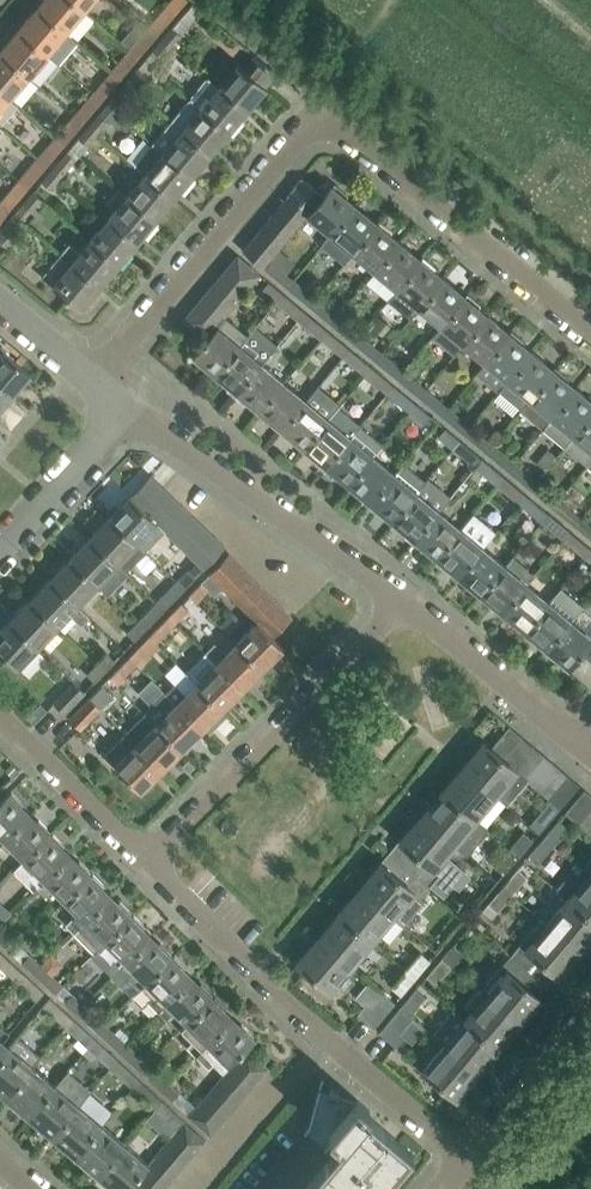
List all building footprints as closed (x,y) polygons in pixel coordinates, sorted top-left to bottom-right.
[(84,10),(72,0),(42,0),(36,7),(66,32),(84,10)] [(92,0),(72,0),(84,10),(92,0)] [(150,28),(158,34),(187,0),(173,0),(150,28)] [(66,32),(36,7),(18,29),(47,54),(48,53),(59,63),(77,42),(65,32),(66,32)] [(139,19),(121,41),(131,49),(139,56),(158,34),(150,28),(139,19)] [(172,47),(183,34),(174,26),(163,39),(172,47)] [(47,54),(18,29),(0,51),(0,52),(29,76),(47,54)] [(163,57),(172,47),(163,39),(154,49),(163,57)] [(121,78),(139,56),(131,49),(113,71),(121,78)] [(0,52),(0,90),(10,98),(29,76),(0,52)] [(265,85),(275,72),(255,55),(244,68),(236,62),(218,84),(218,85),(250,111),(255,105),(252,103),(266,87),(265,85)] [(134,90),(145,77),(136,70),(125,82),(134,90)] [(102,100),(121,78),(113,71),(94,93),(102,100)] [(218,85),(218,84),(210,77),(190,99),(229,131),(242,115),(245,117),(250,111),(218,85)] [(134,90),(125,82),(117,93),(126,100),(134,90)] [(10,98),(0,90),(0,110),(10,98)] [(94,93),(84,105),(92,112),(102,100),(94,93)] [(229,131),(190,99),(171,121),(213,156),(218,150),(216,148),(229,131)] [(97,134),(108,121),(99,113),(88,126),(97,134)] [(213,156),(171,121),(153,143),(192,176),(206,159),(208,161),(213,156)] [(67,126),(57,137),(65,144),(75,132),(67,126)] [(97,134),(88,126),(79,136),(89,144),(97,134)] [(57,137),(47,149),(55,156),(65,144),(57,137)] [(192,176),(153,143),(136,162),(147,171),(145,173),(177,200),(181,194),(179,192),(192,176)] [(61,178),(77,158),(68,150),(51,170),(61,178)] [(28,188),(46,166),(38,159),(20,181),(28,188)] [(52,188),(61,178),(51,170),(43,179),(52,188)] [(172,206),(177,200),(145,173),(126,196),(156,220),(169,204),(172,206)] [(310,213),(325,196),(302,177),(288,195),(310,213)] [(20,181),(10,193),(18,200),(28,188),(20,181)] [(331,234),(355,206),(346,198),(348,195),(335,184),(333,187),(332,187),(325,196),(310,213),(309,215),(331,234)] [(156,220),(126,196),(118,189),(108,202),(116,208),(108,218),(140,244),(145,238),(142,236),(156,220)] [(34,210),(43,198),(34,191),(25,202),(34,210)] [(310,213),(288,195),(279,205),(301,224),(309,215),(310,213)] [(10,209),(2,202),(0,200),(0,221),(10,209)] [(301,224),(279,205),(270,216),(292,235),(301,224)] [(377,224),(355,206),(331,234),(332,235),(325,243),(346,260),(353,252),(353,253),(377,224)] [(27,225),(15,214),(0,232),(0,240),(8,247),(27,225)] [(292,235),(270,216),(261,227),(284,246),(292,235)] [(140,244),(108,218),(90,240),(119,264),(133,248),(135,250),(140,244)] [(380,221),(377,224),(353,253),(376,271),(399,242),(391,235),(392,231),(380,221)] [(284,246),(261,227),(252,238),(275,257),(284,246)] [(275,257),(252,238),(242,250),(265,268),(272,259),(275,257)] [(119,264),(90,240),(81,251),(71,242),(62,253),(104,288),(108,282),(106,280),(119,264)] [(398,289),(421,261),(399,242),(376,271),(398,289)] [(104,288),(62,253),(43,276),(82,309),(96,292),(98,294),(104,288)] [(251,285),(260,274),(237,255),(228,266),(251,285)] [(398,289),(389,299),(412,318),(420,308),(444,279),(435,272),(437,268),(424,258),(421,261),(398,289)] [(272,259),(265,268),(280,281),(288,272),(272,259)] [(251,285),(228,266),(219,278),(242,296),(251,285)] [(232,308),(242,296),(219,278),(210,289),(232,308)] [(295,278),(288,287),(303,300),(310,291),(295,278)] [(442,326),(466,297),(444,279),(420,308),(441,325),(442,326)] [(261,290),(276,302),(283,294),(268,281),(261,290)] [(225,316),(232,308),(210,289),(183,321),(206,340),(225,316)] [(305,311),(283,294),(276,302),(298,320),(305,311)] [(488,316),(479,309),(481,305),(468,295),(466,297),(442,326),(441,325),(433,336),(456,355),(464,344),(488,316)] [(317,296),(310,305),(325,318),(333,309),(317,296)] [(327,330),(305,311),(298,320),(320,339),(327,330)] [(339,315),(332,324),(347,336),(355,327),(339,315)] [(215,375),(248,335),(225,316),(206,340),(193,356),(215,375)] [(510,334),(488,316),(464,344),(486,362),(486,363),(510,334)] [(263,364),(278,345),(255,326),(248,336),(248,335),(215,375),(237,393),(262,363),(263,364)] [(349,348),(327,330),(320,339),(341,356),(349,348)] [(500,392),(532,352),(524,345),(525,342),(513,331),(510,334),(486,363),(486,362),(477,372),(500,392)] [(362,333),(354,342),(369,355),(377,346),(362,333)] [(0,347),(0,386),(12,395),(31,373),(0,347)] [(384,351),(376,360),(392,373),(399,364),(384,351)] [(521,411),(554,371),(532,352),(500,392),(521,411)] [(371,366),(357,355),(350,363),(364,375),(371,366)] [(284,381),(263,364),(262,363),(237,393),(259,411),(284,381)] [(387,379),(371,366),(364,375),(379,388),(387,379)] [(543,429),(576,389),(568,382),(570,379),(557,368),(555,371),(554,371),(521,411),(543,429)] [(406,370),(398,379),(414,391),(421,382),(406,370)] [(282,430),(306,400),(284,381),(259,411),(282,430)] [(12,395),(0,386),(0,409),(12,395)] [(306,400),(282,430),(304,448),(329,418),(329,419),(338,407),(339,406),(317,387),(306,400)] [(428,388),(421,397),(436,410),(443,401),(428,388)] [(590,416),(590,401),(576,389),(543,429),(566,447),(590,416)] [(416,403),(401,391),(394,400),(408,412),(416,403)] [(431,416),(416,403),(408,412),(424,424),(431,416)] [(450,406),(443,415),(458,428),(465,419),(450,406)] [(326,466),(360,425),(338,407),(329,419),(329,418),(304,448),(326,466)] [(590,462),(590,416),(566,447),(588,465),(590,462)] [(348,485),(373,455),(382,443),(360,425),(326,466),(348,485)] [(472,425),(465,434),(480,446),(487,438),(472,425)] [(460,440),(446,428),(439,436),(453,448),(460,440)] [(483,458),(460,440),(453,448),(472,463),(469,467),(474,470),(483,458)] [(494,443),(487,452),(502,465),(510,456),(494,443)] [(370,503),(395,473),(373,455),(348,485),(370,503)] [(516,462),(509,470),(524,483),(532,474),(516,462)] [(417,492),(426,482),(404,463),(396,474),(395,473),(370,503),(392,521),(417,492)] [(504,476),(490,465),(483,473),(497,485),(504,476)] [(167,529),(165,527),(155,517),(144,508),(164,488),(151,476),(111,517),(145,550),(166,530),(167,529)] [(519,489),(504,476),(497,485),(513,497),(519,489)] [(414,540),(439,510),(450,497),(429,479),(426,482),(417,492),(392,521),(414,540)] [(539,480),(531,489),(547,501),(554,493),(539,480)] [(155,517),(174,498),(164,488),(144,508),(155,517)] [(165,527),(184,508),(174,498),(155,517),(165,527)] [(561,498),(553,507),(569,520),(576,511),(561,498)] [(548,513),(534,501),(527,509),(541,521),(548,513)] [(174,538),(194,518),(184,508),(165,527),(167,529),(166,530),(174,538)] [(436,558),(461,528),(439,510),(414,540),(436,558)] [(571,531),(548,513),(541,521),(564,540),(571,531)] [(145,550),(111,517),(91,537),(126,571),(145,550)] [(576,525),(590,538),(590,523),(583,517),(576,525)] [(184,548),(205,527),(194,518),(174,538),(184,548)] [(194,558),(215,537),(205,527),(184,548),(194,558)] [(483,547),(461,528),(436,558),(459,577),(483,547)] [(126,571),(91,537),(71,558),(99,585),(108,594),(128,574),(126,571)] [(205,568),(224,549),(225,547),(215,537),(194,558),(205,568)] [(506,565),(483,547),(459,577),(481,595),(506,565)] [(221,585),(240,565),(229,554),(210,574),(221,585)] [(503,613),(528,583),(535,575),(513,556),(506,565),(481,595),(503,613)] [(99,585),(71,558),(51,578),(79,606),(99,585)] [(231,595),(251,576),(240,565),(221,585),(231,595)] [(185,589),(196,577),(188,570),(177,581),(185,589)] [(242,606),(261,586),(251,576),(231,595),(242,606)] [(79,606),(51,578),(32,599),(60,626),(71,614),(82,624),(90,616),(79,606)] [(166,608),(185,589),(177,581),(157,601),(166,608)] [(210,589),(202,582),(190,594),(198,602),(201,599),(206,605),(213,598),(207,591),(210,589)] [(525,632),(550,602),(528,583),(503,613),(525,632)] [(253,616),(272,597),(261,586),(242,606),(253,616)] [(263,627),(283,607),(272,597),(253,616),(257,621),(263,627)] [(60,626),(32,599),(12,619),(40,647),(60,626)] [(190,610),(183,602),(170,615),(178,622),(190,610)] [(547,650),(572,620),(550,602),(525,632),(547,650)] [(274,637),(294,618),(283,607),(263,627),(274,637)] [(145,630),(156,619),(148,611),(137,622),(145,630)] [(158,643),(178,622),(170,615),(150,635),(158,643)] [(40,647),(12,619),(0,631),(0,648),(20,668),(40,647)] [(572,620),(547,650),(570,669),(583,653),(590,643),(590,636),(572,620)] [(285,648),(274,637),(263,627),(257,621),(237,641),(264,669),(285,648)] [(136,640),(145,630),(137,622),(128,631),(136,640)] [(160,645),(158,643),(150,635),(131,656),(138,663),(149,651),(152,654),(160,645)] [(264,669),(237,641),(225,653),(215,642),(206,651),(244,689),(264,669)] [(583,653),(590,660),(590,643),(583,653)] [(244,689),(206,651),(197,661),(207,671),(196,682),(223,709),(244,689)] [(106,671),(116,660),(108,652),(98,663),(106,671)] [(125,676),(138,663),(131,656),(118,669),(125,676)] [(93,684),(106,671),(98,663),(85,676),(93,684)] [(65,712),(86,691),(74,679),(53,701),(65,712)] [(223,709),(196,682),(186,692),(175,682),(166,692),(203,729),(223,709)] [(111,691),(103,684),(91,696),(99,704),(111,691)] [(203,729),(166,692),(146,713),(183,749),(203,729)] [(102,708),(99,704),(91,696),(70,717),(82,729),(102,708)] [(183,749),(146,713),(127,733),(163,769),(183,749)] [(505,757),(522,737),(511,727),(494,747),(505,757)] [(163,769),(127,733),(106,754),(115,763),(142,790),(163,769)] [(517,766),(534,746),(522,737),(505,757),(517,766)] [(521,770),(517,766),(505,757),(494,747),(485,740),(462,767),(497,797),(518,772),(521,770)] [(526,779),(545,756),(534,746),(517,766),(521,770),(518,772),(526,779)] [(538,789),(557,766),(545,756),(526,779),(538,789)] [(549,798),(568,776),(557,766),(538,789),(549,798)] [(497,797),(462,767),(440,792),(476,823),(497,797)] [(561,808),(580,786),(568,776),(549,798),(561,808)] [(590,810),(590,794),(585,789),(566,812),(579,824),(590,810)] [(30,813),(23,805),(24,804),(13,792),(11,794),(9,791),(0,800),(0,844),(1,843),(0,842),(30,813)] [(455,848),(476,823),(440,792),(419,817),(455,848)] [(540,832),(555,815),(545,807),(542,810),(536,805),(524,819),(540,832)] [(579,824),(590,833),(590,810),(579,824)] [(24,859),(50,833),(30,813),(0,842),(1,843),(9,851),(13,848),(24,859)] [(470,875),(448,856),(455,848),(419,817),(400,840),(413,851),(402,863),(430,887),(431,886),(443,896),(453,884),(459,889),(470,875)] [(570,827),(560,819),(545,837),(555,845),(570,827)] [(519,857),(534,839),(524,831),(510,849),(519,857)] [(41,883),(70,854),(50,833),(24,859),(25,860),(14,870),(35,890),(42,884),(41,883)] [(540,862),(555,845),(545,837),(530,854),(540,862)] [(503,875),(519,857),(510,849),(494,867),(503,875)] [(65,900),(91,874),(89,872),(92,870),(81,858),(78,861),(70,854),(41,883),(42,884),(50,892),(53,888),(65,900)] [(582,868),(590,875),(590,856),(582,868)] [(422,896),(430,887),(402,863),(395,872),(382,861),(359,887),(404,925),(404,924),(406,925),(419,910),(418,909),(426,900),(422,896)] [(582,868),(578,864),(556,888),(567,897),(590,918),(590,875),(582,868)] [(528,876),(518,868),(503,886),(513,894),(528,876)] [(74,931),(111,895),(103,886),(106,884),(94,872),(91,875),(91,874),(65,900),(76,912),(66,923),(74,931)] [(499,911),(513,894),(503,886),(489,903),(499,911)] [(404,925),(359,887),(339,912),(374,942),(380,934),(387,940),(391,940),(404,925)] [(105,941),(131,915),(130,914),(132,911),(121,899),(118,902),(111,895),(74,931),(95,952),(106,941),(105,941)] [(567,897),(546,922),(581,952),(590,940),(590,918),(567,897)] [(353,966),(374,942),(339,912),(318,936),(353,966)] [(122,965),(151,936),(143,927),(146,925),(134,913),(132,916),(131,915),(105,941),(106,941),(118,953),(114,957),(122,965)] [(581,952),(546,922),(542,918),(511,954),(549,987),(558,977),(559,977),(581,952)] [(0,926),(0,942),(3,945),(11,936),(0,926)] [(58,932),(45,943),(63,963),(76,953),(58,932)] [(140,987),(172,956),(170,954),(172,952),(161,940),(158,943),(151,936),(122,965),(131,974),(128,976),(140,987)] [(353,966),(318,936),(296,962),(332,992),(353,966)] [(451,950),(444,959),(452,966),(453,967),(460,959),(451,950)] [(416,979),(431,960),(422,952),(407,970),(416,979)] [(30,953),(22,962),(39,977),(47,968),(30,953)] [(158,1010),(192,977),(184,968),(186,966),(175,954),(172,957),(172,956),(140,987),(141,988),(143,986),(153,997),(149,1001),(158,1010)] [(541,997),(549,987),(511,954),(482,990),(486,994),(485,994),(520,1024),(542,998),(541,997)] [(452,966),(443,958),(427,976),(437,984),(452,966)] [(10,960),(2,968),(15,980),(23,972),(10,960)] [(63,984),(47,968),(39,977),(56,993),(63,984)] [(402,995),(416,979),(407,970),(392,987),(402,995)] [(23,972),(15,980),(28,991),(36,983),(23,972)] [(182,1027),(212,997),(210,995),(213,993),(201,981),(199,984),(192,977),(158,1010),(167,1019),(164,1022),(175,1034),(182,1027)] [(426,996),(417,988),(400,1008),(409,1016),(410,1014),(426,996)] [(486,994),(482,990),(479,988),(465,1004),(472,1009),(464,1019),(499,1049),(520,1024),(485,994),(486,994)] [(375,1027),(396,1002),(384,991),(371,1006),(367,1003),(358,1013),(375,1027)] [(73,992),(65,1001),(75,1011),(84,1002),(73,992)] [(196,1053),(232,1018),(225,1010),(226,1008),(215,997),(213,998),(212,997),(182,1027),(194,1040),(188,1045),(196,1053)] [(105,1022),(84,1002),(75,1011),(97,1030),(105,1022)] [(61,1006),(53,1015),(66,1026),(74,1018),(61,1006)] [(413,1017),(410,1014),(409,1016),(400,1008),(380,1032),(397,1046),(405,1036),(401,1032),(413,1017)] [(499,1049),(464,1019),(454,1009),(433,1034),(444,1043),(443,1043),(478,1073),(499,1049)] [(74,1018),(66,1026),(79,1038),(87,1030),(74,1018)] [(229,1064),(254,1039),(251,1037),(252,1036),(241,1024),(240,1025),(232,1018),(196,1053),(209,1066),(215,1060),(224,1069),(228,1064),(229,1064)] [(126,1041),(116,1032),(105,1022),(97,1030),(118,1050),(126,1041)] [(10,1045),(3,1040),(10,1032),(0,1024),(0,1056),(10,1045)] [(18,1035),(10,1045),(0,1056),(0,1093),(6,1098),(34,1065),(42,1055),(18,1035)] [(148,1061),(138,1052),(126,1041),(118,1050),(139,1069),(148,1061)] [(478,1073),(443,1043),(422,1069),(457,1098),(478,1073)] [(106,1047),(98,1055),(111,1067),(119,1059),(106,1047)] [(269,1067),(247,1048),(237,1059),(259,1078),(269,1067)] [(119,1059),(111,1067),(124,1079),(132,1071),(119,1059)] [(259,1078),(237,1059),(227,1070),(249,1089),(259,1078)] [(29,1117),(56,1084),(34,1065),(6,1098),(29,1117)] [(69,1070),(56,1084),(29,1117),(52,1136),(79,1103),(91,1090),(69,1070)] [(158,1070),(150,1079),(160,1089),(169,1080),(158,1070)] [(249,1089),(227,1070),(217,1081),(240,1100),(249,1089)] [(370,1118),(363,1127),(358,1123),(369,1110),(356,1100),(353,1104),(336,1098),(337,1094),(328,1092),(327,1096),(319,1093),(323,1080),(321,1079),(308,1123),(306,1127),(302,1131),(324,1150),(336,1136),(342,1141),(352,1128),(358,1133),(311,1188),(382,1188),(412,1153),(370,1118)] [(188,1114),(196,1106),(169,1080),(160,1089),(188,1114)] [(230,1112),(240,1100),(217,1081),(208,1092),(230,1112)] [(150,1088),(142,1096),(155,1108),(163,1099),(150,1088)] [(230,1112),(208,1092),(198,1104),(220,1123),(230,1112)] [(163,1099),(155,1108),(168,1120),(176,1111),(163,1099)] [(74,1155),(102,1123),(79,1103),(52,1136),(74,1155)] [(210,1134),(220,1123),(198,1104),(196,1106),(188,1114),(210,1134)] [(196,1151),(205,1140),(184,1121),(177,1129),(174,1132),(196,1151)] [(97,1175),(125,1142),(102,1123),(74,1155),(97,1175)] [(196,1151),(174,1132),(165,1143),(187,1162),(196,1151)] [(148,1167),(150,1163),(149,1162),(125,1142),(97,1175),(114,1188),(129,1188),(139,1178),(148,1167)] [(187,1162),(165,1143),(156,1154),(177,1173),(187,1162)] [(168,1184),(177,1173),(156,1154),(149,1162),(150,1163),(148,1167),(168,1184)] [(168,1184),(148,1167),(139,1178),(152,1188),(163,1188),(168,1184)] [(139,1178),(129,1188),(152,1188),(139,1178)]
